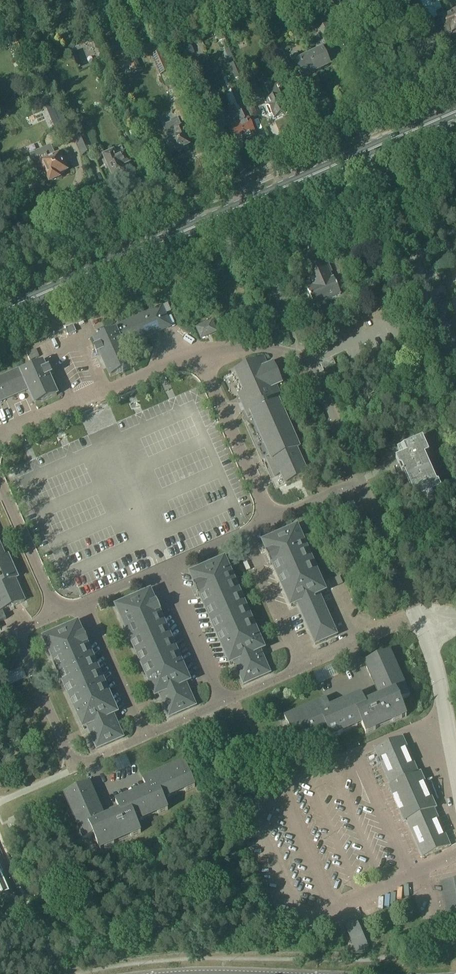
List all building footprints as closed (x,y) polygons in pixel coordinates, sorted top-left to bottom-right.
[(438,18),(438,20),(437,20),(444,36),(450,34),(450,35),(455,33),(455,24),(452,14),(444,17),(437,1),(431,3),(430,0),(419,0),(429,22),(438,18)] [(333,38),(327,25),(327,24),(317,29),(323,41),(326,47),(335,43),(333,38)] [(216,37),(219,43),(225,40),(222,34),(216,37)] [(20,61),(29,57),(18,36),(10,40),(20,61)] [(191,45),(188,46),(186,40),(179,43),(184,58),(194,54),(191,45)] [(46,56),(43,48),(36,51),(39,59),(46,56)] [(276,52),(283,66),(288,64),(281,49),(276,52)] [(316,54),(308,58),(316,74),(329,67),(321,49),(315,52),(316,54)] [(159,77),(170,72),(162,52),(150,57),(159,77)] [(316,74),(308,58),(300,62),(296,55),(289,58),(292,64),(294,63),(302,80),(316,74)] [(127,62),(132,74),(141,70),(135,58),(127,62)] [(229,65),(235,80),(239,78),(233,63),(229,65)] [(251,82),(247,71),(242,73),(254,101),(260,99),(252,82),(251,82)] [(286,115),(279,98),(283,97),(278,85),(267,90),(269,97),(263,99),(267,108),(266,108),(266,109),(265,109),(269,118),(272,117),(274,121),(286,115)] [(207,104),(213,116),(221,112),(216,100),(207,104)] [(58,103),(46,108),(55,130),(67,125),(58,103)] [(186,105),(176,109),(183,123),(192,119),(186,105)] [(234,107),(229,108),(244,141),(255,136),(248,120),(245,121),(241,112),(237,113),(234,107)] [(227,110),(230,117),(225,119),(230,128),(227,129),(234,145),(244,141),(229,108),(227,110)] [(181,128),(177,118),(170,121),(171,123),(162,127),(169,141),(168,141),(168,142),(163,145),(168,155),(174,153),(174,154),(178,153),(179,153),(182,152),(182,151),(191,147),(182,128),(181,128)] [(82,157),(93,153),(80,123),(69,128),(82,157)] [(133,130),(127,132),(130,140),(136,137),(133,130)] [(112,181),(130,174),(130,173),(133,172),(130,166),(131,165),(126,153),(116,157),(114,151),(102,156),(112,181)] [(35,158),(31,160),(32,162),(37,175),(43,172),(48,183),(57,179),(56,176),(66,172),(59,156),(56,157),(49,160),(46,153),(35,158)] [(325,247),(314,252),(313,250),(293,259),(297,268),(302,266),(312,287),(305,290),(313,307),(340,295),(333,278),(331,279),(325,264),(332,261),(325,247)] [(240,305),(229,310),(233,319),(244,314),(240,305)] [(171,328),(162,307),(108,331),(109,335),(94,342),(97,349),(94,351),(97,357),(100,356),(110,380),(132,370),(123,349),(171,328)] [(215,333),(211,323),(196,330),(201,340),(215,333)] [(64,330),(67,337),(76,333),(73,326),(64,330)] [(307,476),(296,450),(298,449),(278,403),(282,401),(276,386),(281,384),(273,364),(266,366),(263,359),(235,371),(246,395),(239,398),(248,417),(251,416),(271,460),(266,462),(271,472),(278,469),(285,485),(307,476)] [(332,360),(320,365),(323,371),(335,366),(332,360)] [(0,379),(0,403),(28,391),(35,407),(58,397),(49,378),(51,377),(48,371),(46,372),(43,365),(29,371),(26,367),(0,379)] [(399,466),(393,469),(400,483),(406,480),(412,494),(411,494),(415,502),(426,496),(428,500),(434,498),(432,494),(442,490),(436,474),(434,475),(425,455),(429,454),(422,438),(397,449),(400,457),(395,459),(399,466)] [(296,529),(261,544),(289,608),(296,605),(314,647),(335,637),(318,596),(324,593),(296,529)] [(5,621),(1,614),(24,604),(14,581),(17,580),(7,557),(3,558),(0,550),(0,623),(5,621)] [(224,562),(189,577),(228,666),(232,664),(243,688),(269,677),(259,653),(263,651),(224,562)] [(149,593),(115,608),(155,700),(158,699),(167,720),(196,708),(186,686),(189,684),(149,593)] [(117,716),(76,625),(42,640),(82,731),(85,730),(95,752),(123,739),(113,717),(117,716)] [(285,717),(284,718),(296,744),(305,739),(326,729),(331,739),(340,735),(340,734),(362,725),(366,735),(375,730),(392,722),(392,723),(402,719),(401,718),(405,716),(406,717),(400,701),(410,697),(405,687),(405,688),(393,662),(394,662),(390,652),(364,663),(364,664),(365,664),(367,668),(366,668),(370,678),(371,677),(377,692),(378,694),(363,701),(362,699),(360,695),(351,700),(330,709),(330,710),(325,700),(316,704),(316,705),(299,712),(299,711),(289,716),(290,716),(285,718),(285,717)] [(404,825),(406,824),(422,860),(449,848),(433,812),(436,811),(420,774),(417,775),(401,738),(373,750),(390,787),(388,788),(404,825)] [(89,785),(88,785),(63,796),(67,806),(68,806),(79,831),(78,832),(82,841),(92,836),(99,852),(100,852),(100,851),(103,849),(104,850),(114,846),(113,845),(130,838),(130,839),(140,834),(135,824),(157,815),(157,816),(167,811),(163,802),(184,792),(184,793),(194,788),(183,762),(182,763),(182,764),(178,765),(177,765),(168,769),(168,770),(151,778),(151,777),(141,781),(146,791),(125,800),(124,799),(114,804),(117,809),(101,816),(94,799),(95,799),(91,790),(90,790),(88,786),(89,785)] [(14,818),(8,821),(13,832),(15,832),(19,830),(16,823),(14,818)] [(10,894),(0,871),(0,898),(10,894)] [(444,883),(452,924),(455,923),(455,880),(444,883)] [(356,922),(344,927),(355,953),(368,948),(356,922)]
